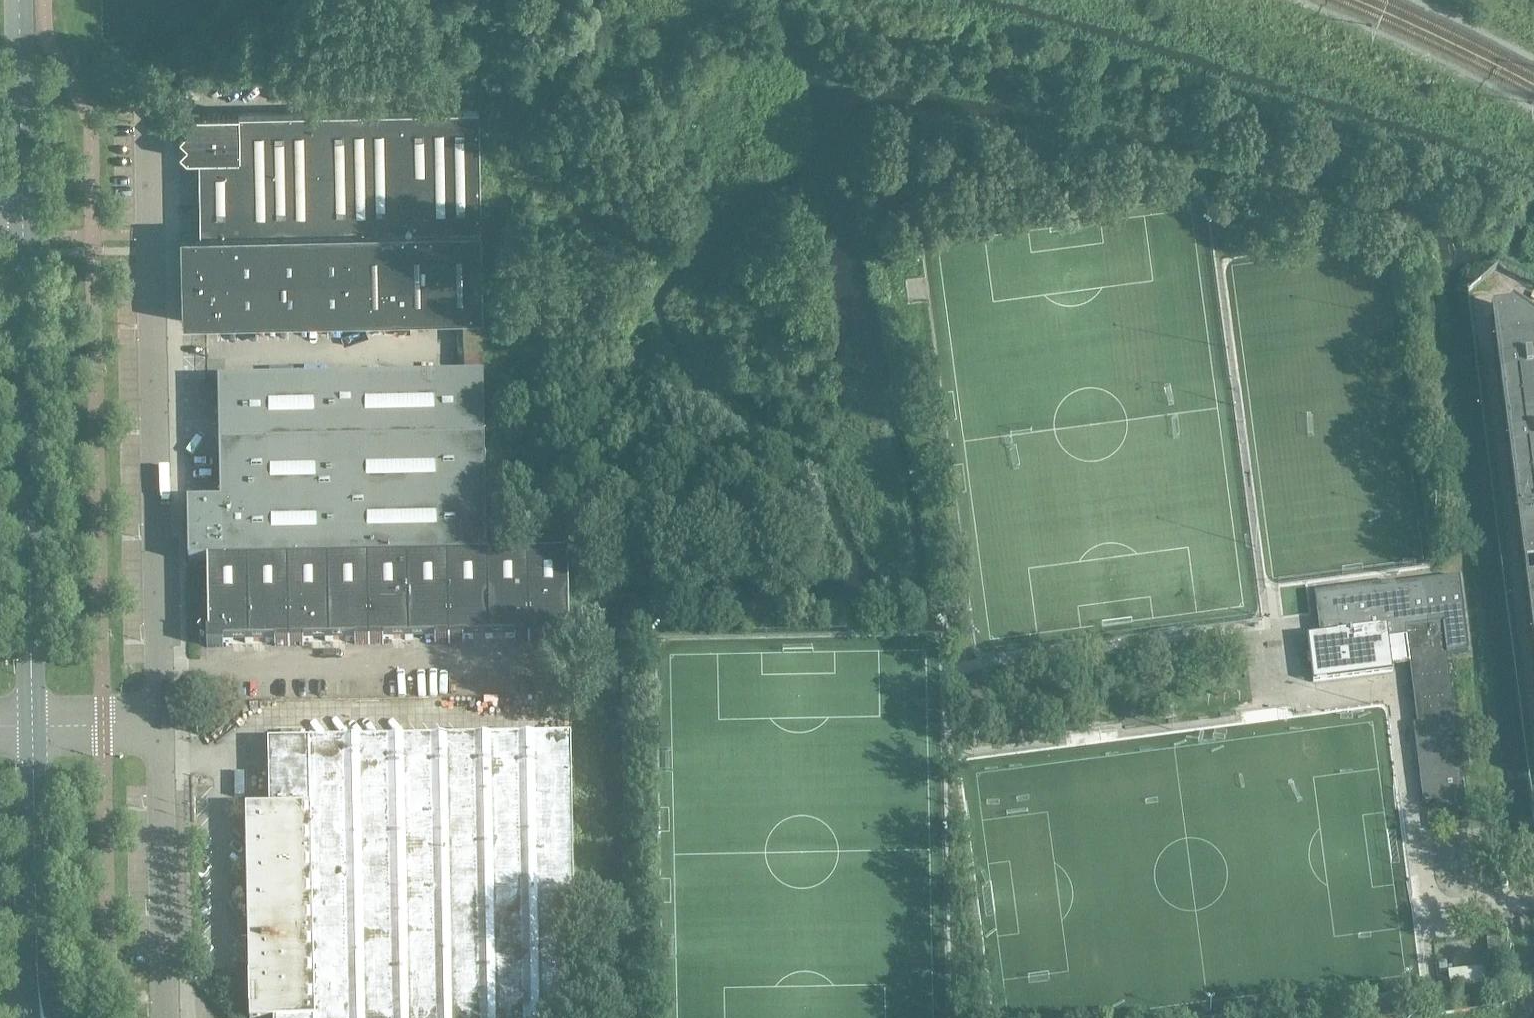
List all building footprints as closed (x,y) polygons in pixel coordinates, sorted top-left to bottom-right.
[(199,188),(200,194),(200,234),(482,230),(479,108),(186,114),(180,121),(187,128),(180,136),(188,144),(180,151),(187,158),(195,150),(199,150),(199,165),(200,188),(199,188)] [(482,230),(200,234),(182,234),(182,235),(183,321),(184,321),(184,322),(457,316),(482,316),(483,316),(482,230)] [(1509,312),(1492,315),(1526,586),(1533,647),(1533,324),(1512,309),(1509,312)] [(458,378),(483,377),(482,316),(457,316),(458,378)] [(447,557),(487,556),(483,377),(458,378),(218,382),(220,503),(187,503),(188,562),(207,562),(247,561),(287,560),(327,559),(367,559),(407,558),(447,557)] [(569,637),(567,555),(527,556),(528,641),(543,641),(543,637),(569,637)] [(488,638),(487,556),(447,557),(448,643),(463,642),(463,639),(488,638)] [(527,556),(487,556),(488,638),(514,638),(514,641),(528,641),(527,556)] [(448,643),(447,557),(407,558),(408,640),(434,639),(434,643),(448,643)] [(408,640),(407,558),(367,559),(368,644),(383,644),(383,640),(408,640)] [(328,641),(327,559),(287,560),(288,646),(303,646),(303,642),(328,641)] [(368,644),(367,559),(327,559),(328,641),(354,641),(355,645),(368,644)] [(288,646),(287,560),(247,561),(248,643),(274,643),(275,646),(288,646)] [(248,643),(247,561),(207,562),(207,632),(206,633),(207,647),(223,647),(223,644),(248,643)] [(1315,593),(1320,635),(1386,627),(1387,629),(1387,630),(1443,623),(1446,655),(1469,652),(1459,576),(1315,593)] [(1469,828),(1461,769),(1469,768),(1462,718),(1455,718),(1447,663),(1446,655),(1443,623),(1387,630),(1387,629),(1386,627),(1320,635),(1307,637),(1313,682),(1392,672),(1391,662),(1409,660),(1417,724),(1423,724),(1429,772),(1419,773),(1423,804),(1433,803),(1436,831),(1437,832),(1469,828)] [(1429,772),(1423,724),(1417,724),(1413,725),(1419,773),(1429,772)] [(571,736),(275,741),(276,808),(245,808),(249,1017),(576,1017),(571,736)] [(1503,960),(1500,939),(1487,941),(1489,962),(1503,960)] [(1487,969),(1447,974),(1449,990),(1488,985),(1487,969)]
